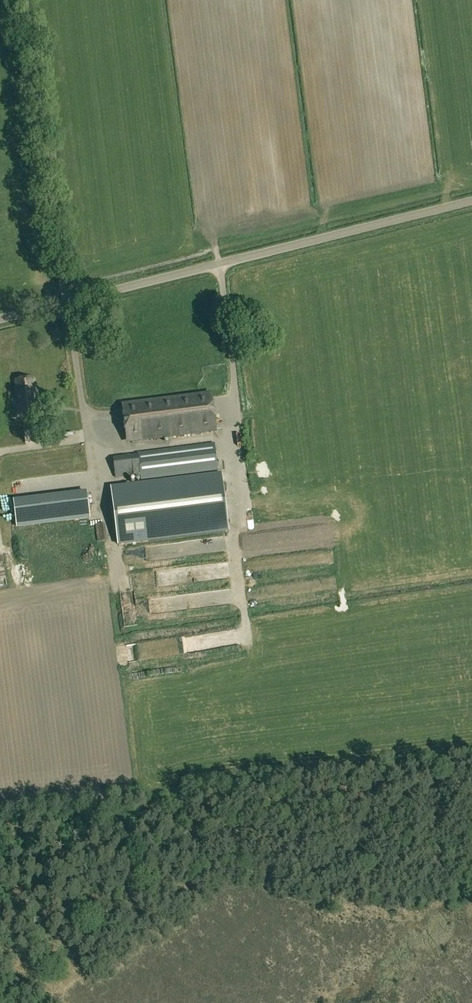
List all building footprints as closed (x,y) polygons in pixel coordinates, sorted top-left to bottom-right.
[(16,381),(20,414),(39,412),(38,399),(36,399),(33,379),(16,381)] [(213,430),(209,394),(125,405),(130,441),(213,430)] [(139,454),(141,474),(133,475),(134,483),(219,472),(215,441),(138,451),(138,454),(139,454)] [(138,454),(113,457),(115,478),(141,474),(139,454),(138,454)] [(148,541),(148,537),(224,527),(218,473),(117,486),(124,543),(148,541)] [(90,519),(87,491),(13,500),(16,528),(90,519)] [(105,523),(96,524),(98,541),(107,540),(105,523)] [(287,532),(287,543),(300,542),(299,531),(287,532)] [(92,584),(94,594),(104,593),(102,582),(92,584)] [(138,595),(128,596),(129,611),(140,610),(138,595)]
